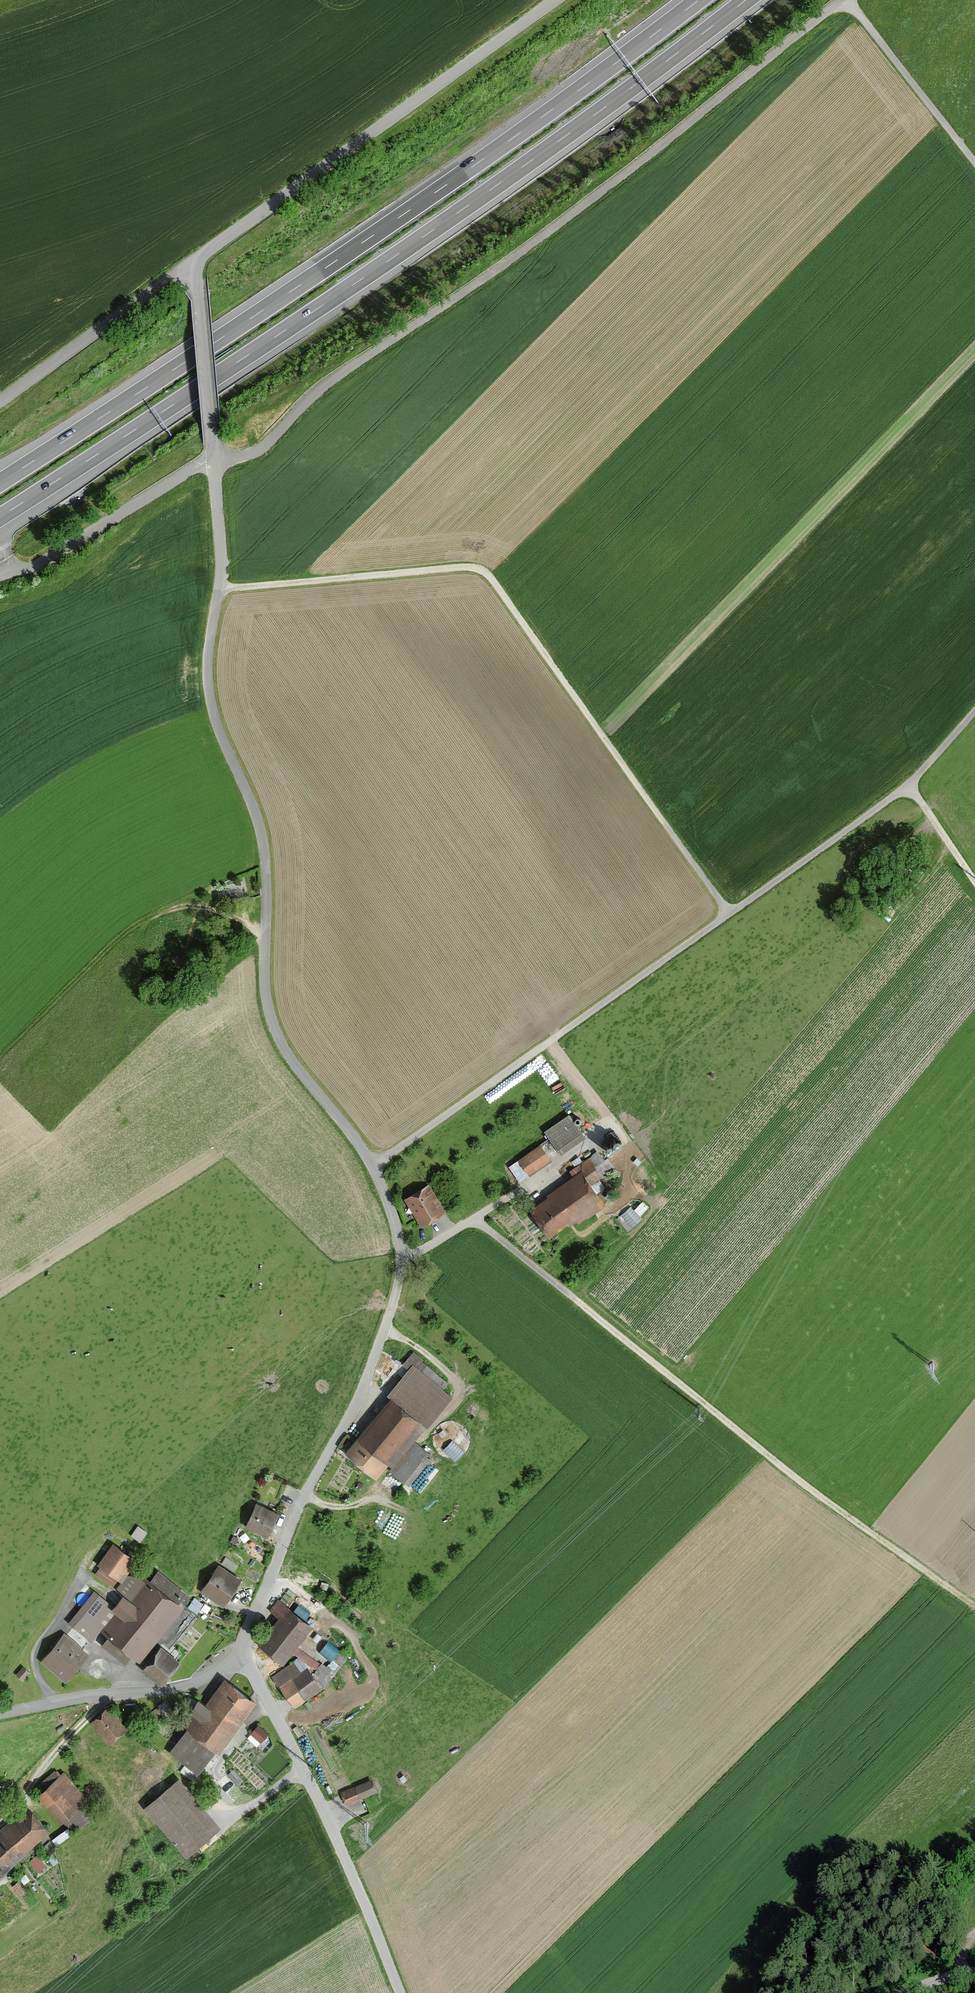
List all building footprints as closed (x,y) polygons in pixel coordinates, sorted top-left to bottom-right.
[(582,1139),(566,1116),(542,1133),(559,1156),(582,1139)] [(549,1163),(537,1146),(515,1163),(527,1180),(549,1163)] [(574,1166),(579,1173),(586,1182),(603,1170),(591,1154),(574,1166)] [(586,1182),(579,1173),(543,1198),(545,1201),(528,1213),(547,1240),(564,1227),(566,1229),(575,1222),(577,1226),(603,1207),(586,1182)] [(444,1213),(426,1185),(402,1201),(420,1228),(444,1213)] [(635,1203),(638,1211),(646,1207),(643,1200),(635,1203)] [(640,1220),(628,1208),(615,1221),(626,1233),(640,1220)] [(422,1362),(411,1354),(400,1367),(405,1371),(384,1397),(387,1400),(342,1456),(373,1481),(385,1466),(389,1469),(386,1472),(402,1485),(426,1454),(412,1442),(423,1428),(425,1429),(450,1398),(441,1391),(446,1385),(421,1364),(422,1362)] [(461,1453),(450,1443),(439,1456),(450,1466),(461,1453)] [(264,1538),(275,1514),(252,1504),(242,1528),(264,1538)] [(144,1534),(135,1528),(129,1538),(138,1544),(144,1534)] [(134,1562),(109,1545),(94,1567),(97,1569),(93,1574),(110,1587),(114,1580),(118,1583),(134,1562)] [(238,1580),(215,1565),(197,1593),(220,1608),(238,1580)] [(182,1595),(154,1572),(147,1581),(142,1578),(124,1599),(118,1595),(109,1606),(92,1593),(66,1625),(88,1643),(97,1632),(104,1638),(98,1646),(122,1665),(128,1658),(136,1664),(181,1609),(175,1604),(182,1595)] [(280,1666),(311,1628),(277,1601),(267,1613),(276,1620),(256,1646),(280,1666)] [(85,1654),(61,1635),(38,1663),(63,1682),(85,1654)] [(328,1637),(319,1649),(331,1657),(339,1646),(328,1637)] [(176,1662),(157,1647),(138,1671),(157,1686),(176,1662)] [(320,1690),(296,1658),(269,1678),(292,1710),(320,1690)] [(27,1674),(19,1668),(13,1677),(20,1683),(27,1674)] [(253,1702),(220,1679),(202,1706),(194,1700),(176,1725),(183,1730),(166,1754),(196,1775),(212,1752),(216,1755),(253,1702)] [(122,1729),(105,1709),(88,1723),(105,1743),(122,1729)] [(267,1735),(256,1726),(248,1735),(258,1744),(267,1735)] [(84,1799),(62,1772),(58,1776),(53,1770),(36,1783),(41,1788),(33,1795),(57,1824),(60,1822),(69,1834),(92,1815),(81,1802),(84,1799)] [(218,1827),(175,1778),(140,1808),(183,1857),(218,1827)] [(375,1794),(370,1781),(338,1793),(342,1805),(375,1794)] [(25,1806),(0,1827),(0,1871),(46,1831),(25,1806)] [(38,1853),(31,1858),(37,1869),(45,1864),(38,1853)] [(3,1878),(0,1880),(0,1917),(21,1901),(3,1878)]
